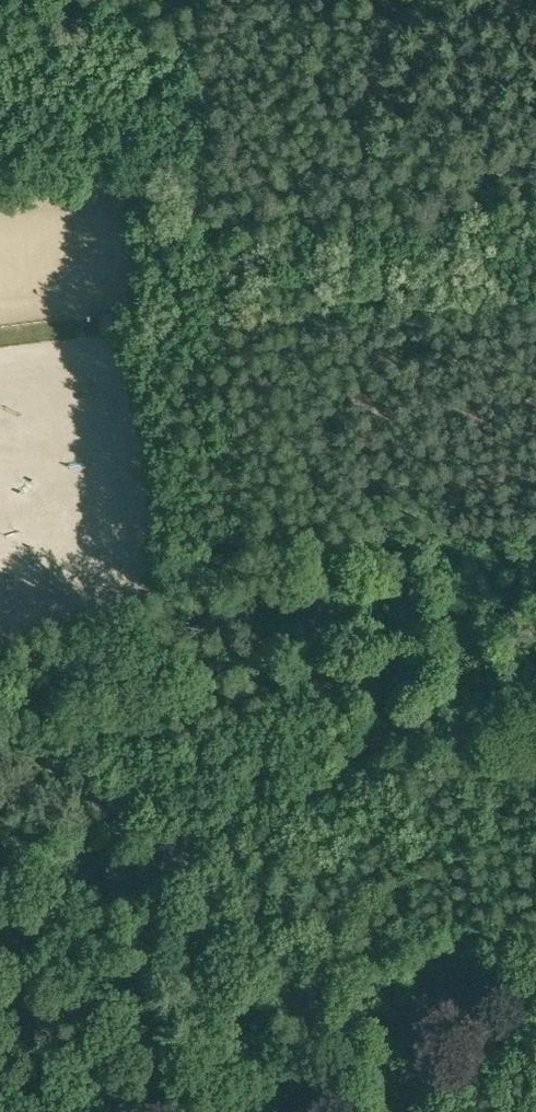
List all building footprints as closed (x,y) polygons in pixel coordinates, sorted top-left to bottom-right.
[(535,997),(535,981),(520,993),(527,1003),(535,997)] [(422,1027),(438,1016),(421,993),(405,1004),(422,1027)] [(426,1098),(432,1094),(427,1087),(421,1091),(426,1098)]
